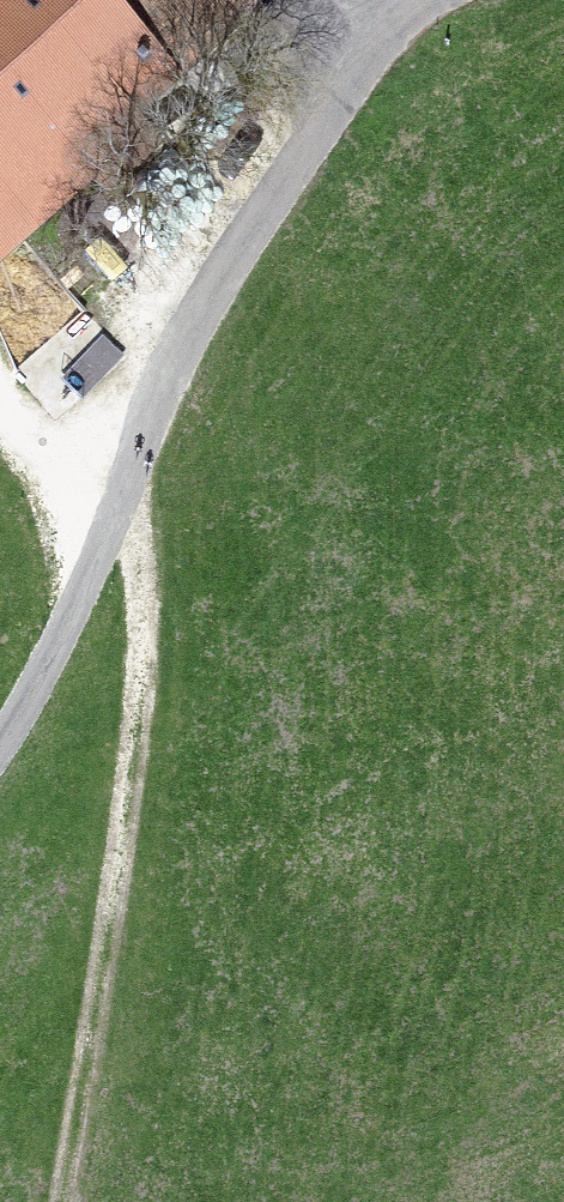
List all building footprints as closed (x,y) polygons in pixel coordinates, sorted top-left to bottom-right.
[(134,142),(109,115),(176,54),(194,73),(253,20),(235,0),(0,0),(0,264),(134,142)]
